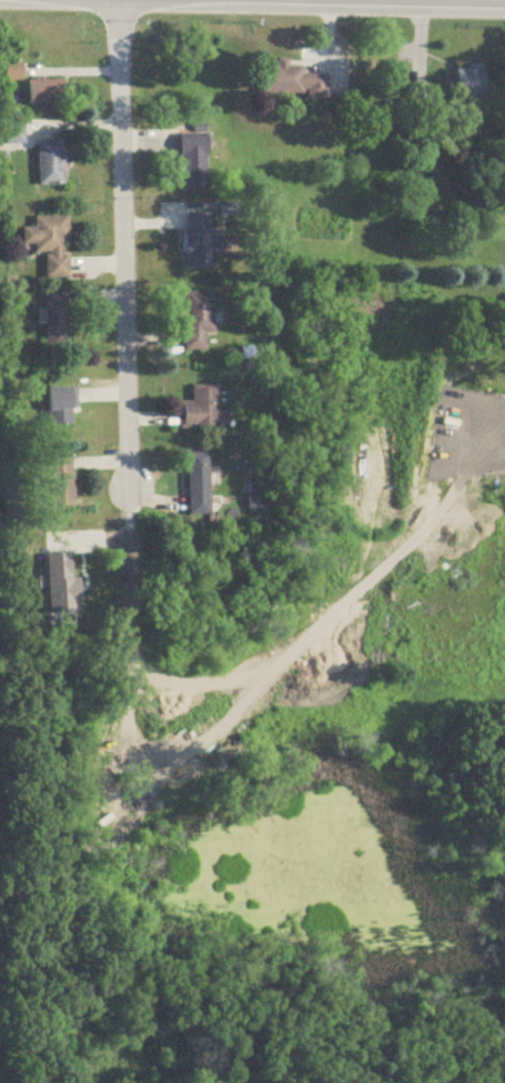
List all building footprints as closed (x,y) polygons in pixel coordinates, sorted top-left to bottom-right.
[(4,63),(4,82),(22,82),(22,63),(4,63)] [(304,75),(304,66),(279,65),(279,67),(262,67),(262,96),(327,98),(328,76),(304,75)] [(454,68),(454,98),(485,98),(485,68),(454,68)] [(29,81),(29,105),(63,105),(63,81),(29,81)] [(209,190),(209,135),(181,135),(181,190),(209,190)] [(65,187),(65,142),(38,142),(38,187),(65,187)] [(210,252),(224,252),(224,239),(209,239),(209,216),(186,216),(186,268),(210,268),(210,252)] [(70,280),(69,218),(34,219),(34,229),(23,229),(24,248),(35,248),(35,254),(47,254),(47,281),(70,280)] [(47,292),(47,353),(71,353),(71,292),(47,292)] [(185,293),(185,353),(207,353),(207,335),(214,335),(214,293),(185,293)] [(229,429),(229,412),(219,413),(219,386),(192,387),(193,403),(180,403),(180,430),(229,429)] [(42,426),(76,426),(76,389),(49,389),(49,411),(42,411),(42,426)] [(189,454),(189,516),(211,516),(211,454),(189,454)] [(52,459),(53,509),(75,509),(74,459),(52,459)]
